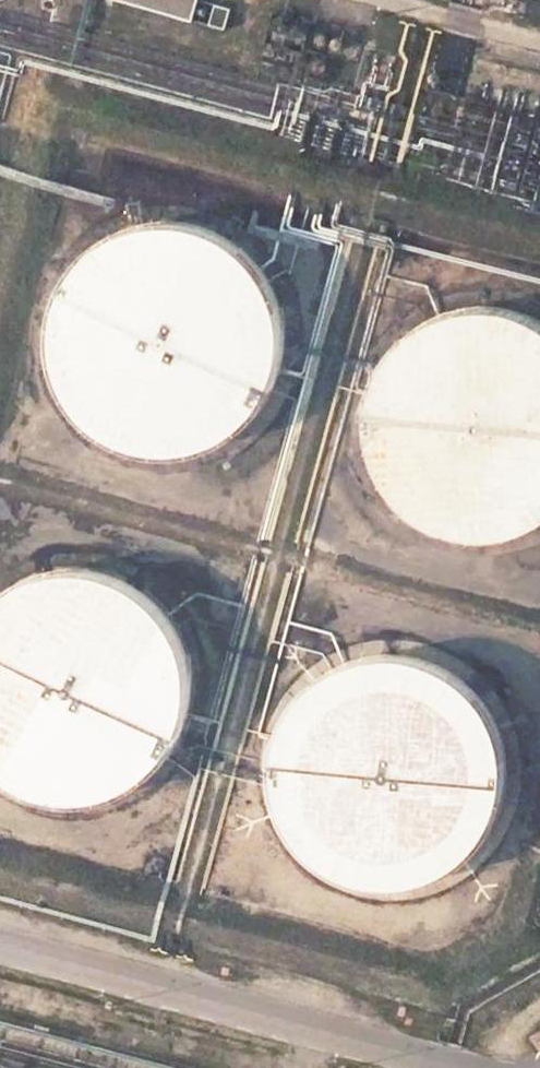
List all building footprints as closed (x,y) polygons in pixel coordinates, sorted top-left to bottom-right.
[(192,22),(198,0),(117,0),(192,22)] [(112,247),(87,267),(65,301),(58,331),(62,373),(77,404),(103,430),(134,445),(174,450),(210,441),(240,421),(261,394),(273,354),(271,315),(255,280),(229,253),(196,238),(152,234),(112,247)] [(407,350),(385,383),(378,414),(381,455),(397,487),(422,512),(454,528),(493,533),(530,523),(539,517),(539,332),(516,320),(472,317),(432,330),(407,350)] [(0,608),(0,764),(10,775),(42,790),(82,795),(118,786),(148,766),(169,739),(181,699),(179,660),(163,625),(137,598),(104,583),(60,579),(20,592),(0,608)] [(340,674),(315,694),(293,728),(286,758),(290,800),(305,832),(330,857),(362,873),(402,877),(438,868),(468,848),(489,821),(501,781),(499,743),(483,707),(457,681),(424,665),(380,661),(340,674)]
